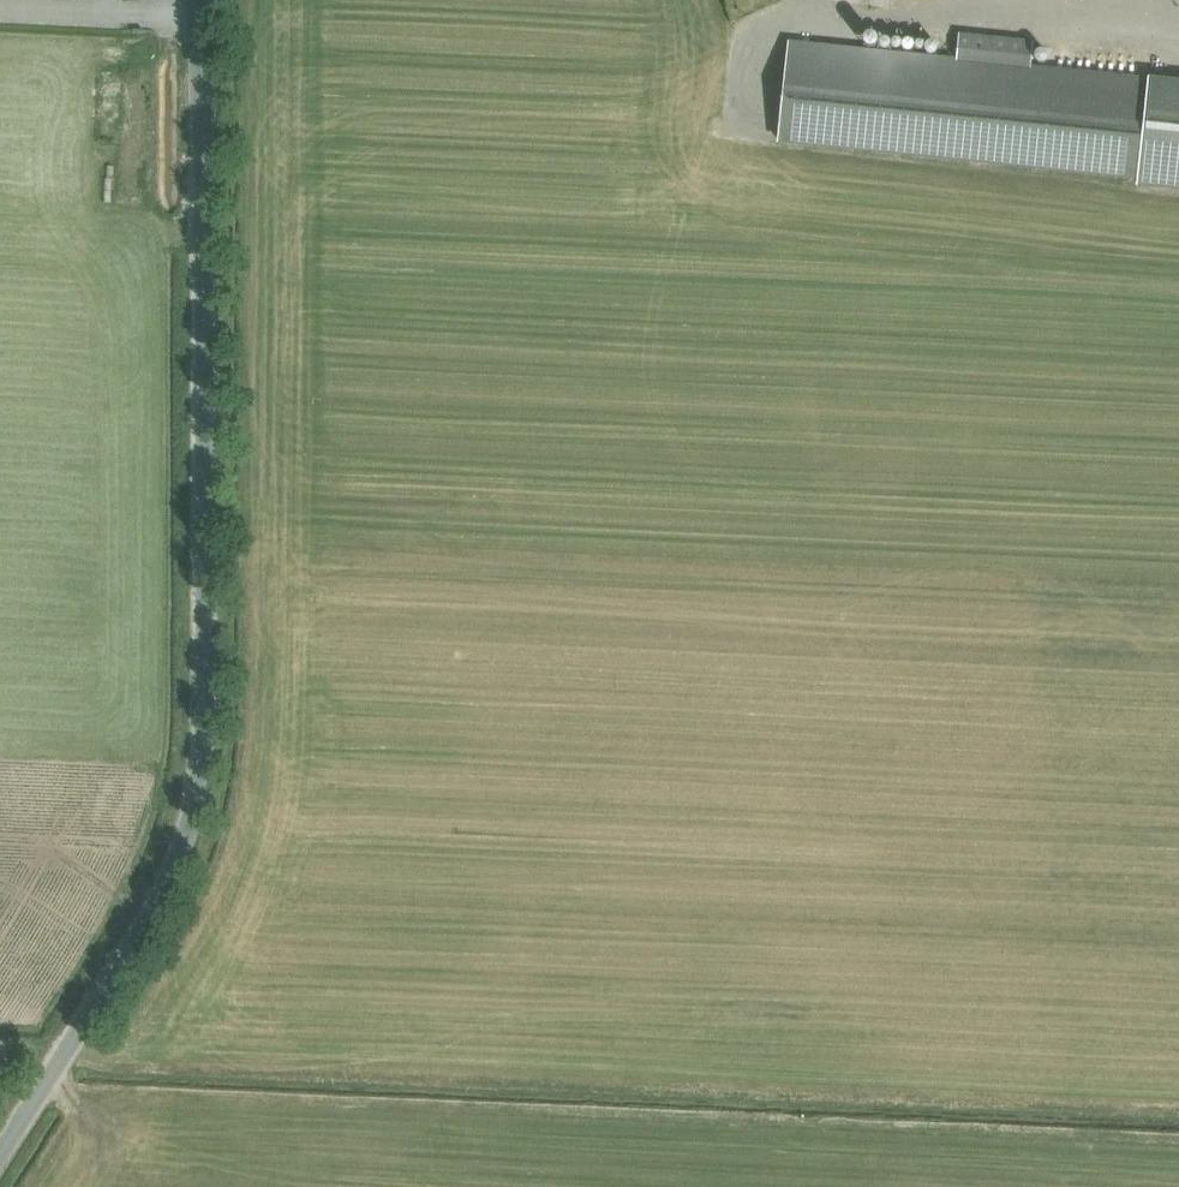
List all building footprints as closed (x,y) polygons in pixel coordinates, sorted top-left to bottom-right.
[(1138,177),(1138,183),(1178,188),(1178,84),(1149,81),(1030,69),(1033,44),(958,36),(956,61),(789,44),(779,140),(1138,177)]
